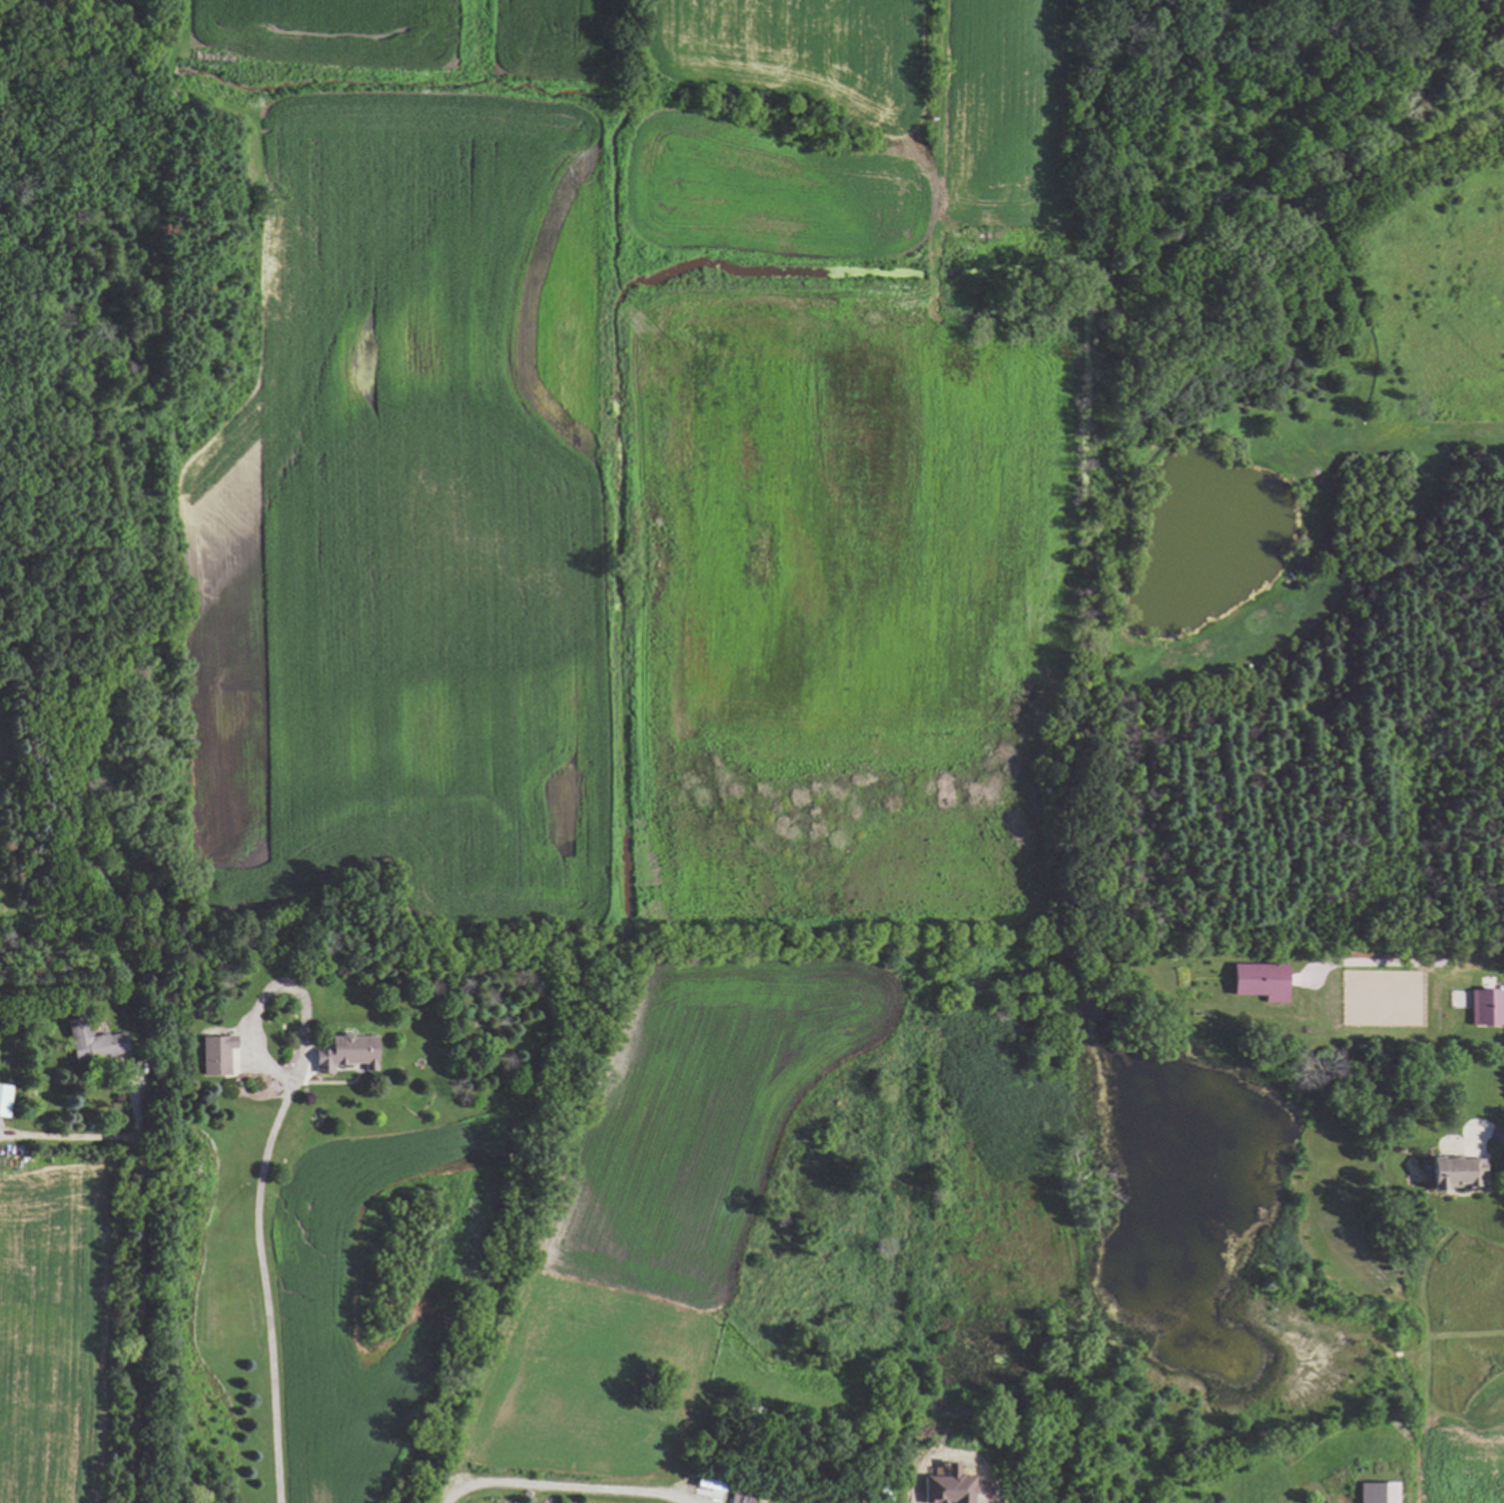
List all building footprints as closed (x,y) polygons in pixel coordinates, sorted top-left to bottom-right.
[(1229,994),(1262,995),(1262,1001),(1285,1002),(1285,964),(1230,963),(1229,994)] [(1469,1026),(1501,1025),(1499,989),(1469,990),(1469,1026)] [(63,1022),(70,1063),(125,1053),(121,1031),(87,1037),(83,1018),(63,1022)] [(372,1035),(327,1035),(327,1050),(312,1050),(312,1073),(330,1073),(330,1065),(361,1065),(361,1071),(372,1071),(372,1035)] [(226,1049),(233,1048),(232,1037),(199,1037),(200,1076),(227,1076),(226,1049)] [(1480,1158),(1426,1159),(1427,1189),(1480,1188),(1480,1158)] [(1356,1502),(1393,1502),(1392,1483),(1356,1484),(1356,1502)]
